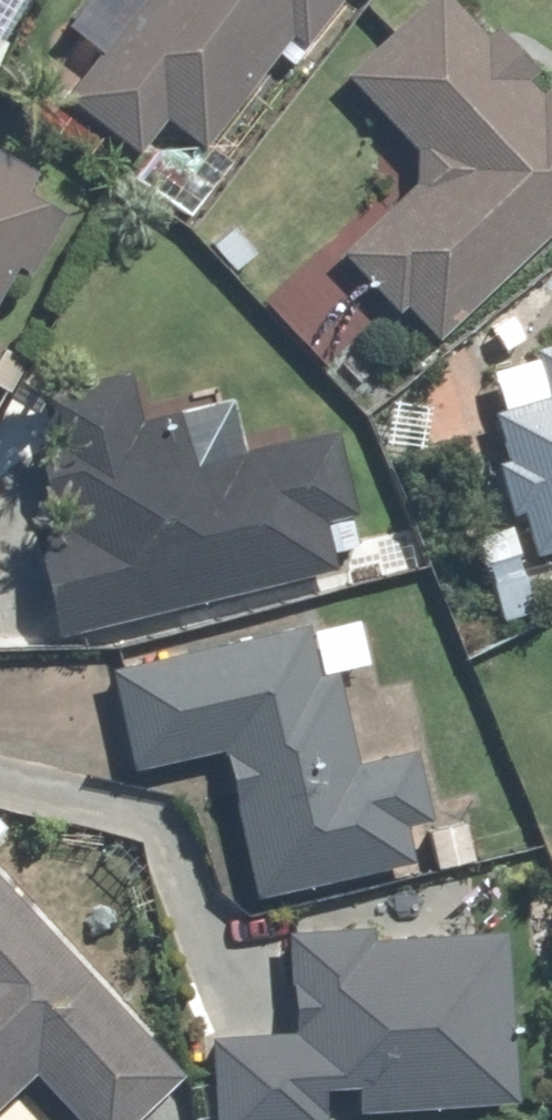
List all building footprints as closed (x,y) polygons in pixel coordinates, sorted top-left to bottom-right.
[(332,0),(80,0),(58,29),(88,52),(49,103),(122,157),(150,120),(193,153),(278,41),(293,52),(332,0)] [(551,225),(551,78),(549,75),(533,90),(447,0),(415,0),(333,78),(420,170),(332,253),(422,348),(551,225)] [(55,214),(16,193),(28,172),(0,157),(0,315),(55,214)] [(520,558),(551,549),(551,344),(465,369),(520,558)] [(19,542),(41,639),(362,567),(330,427),(236,448),(224,397),(127,419),(117,372),(10,396),(42,537),(19,542)] [(294,625),(94,671),(119,779),(210,759),(242,902),(431,859),(406,750),(346,763),(325,672),(306,676),(294,625)] [(0,890),(0,1098),(21,1078),(61,1119),(127,1119),(176,1074),(0,890)] [(201,1119),(317,1119),(506,1108),(494,921),(274,935),(281,1036),(195,1041),(201,1119)]
